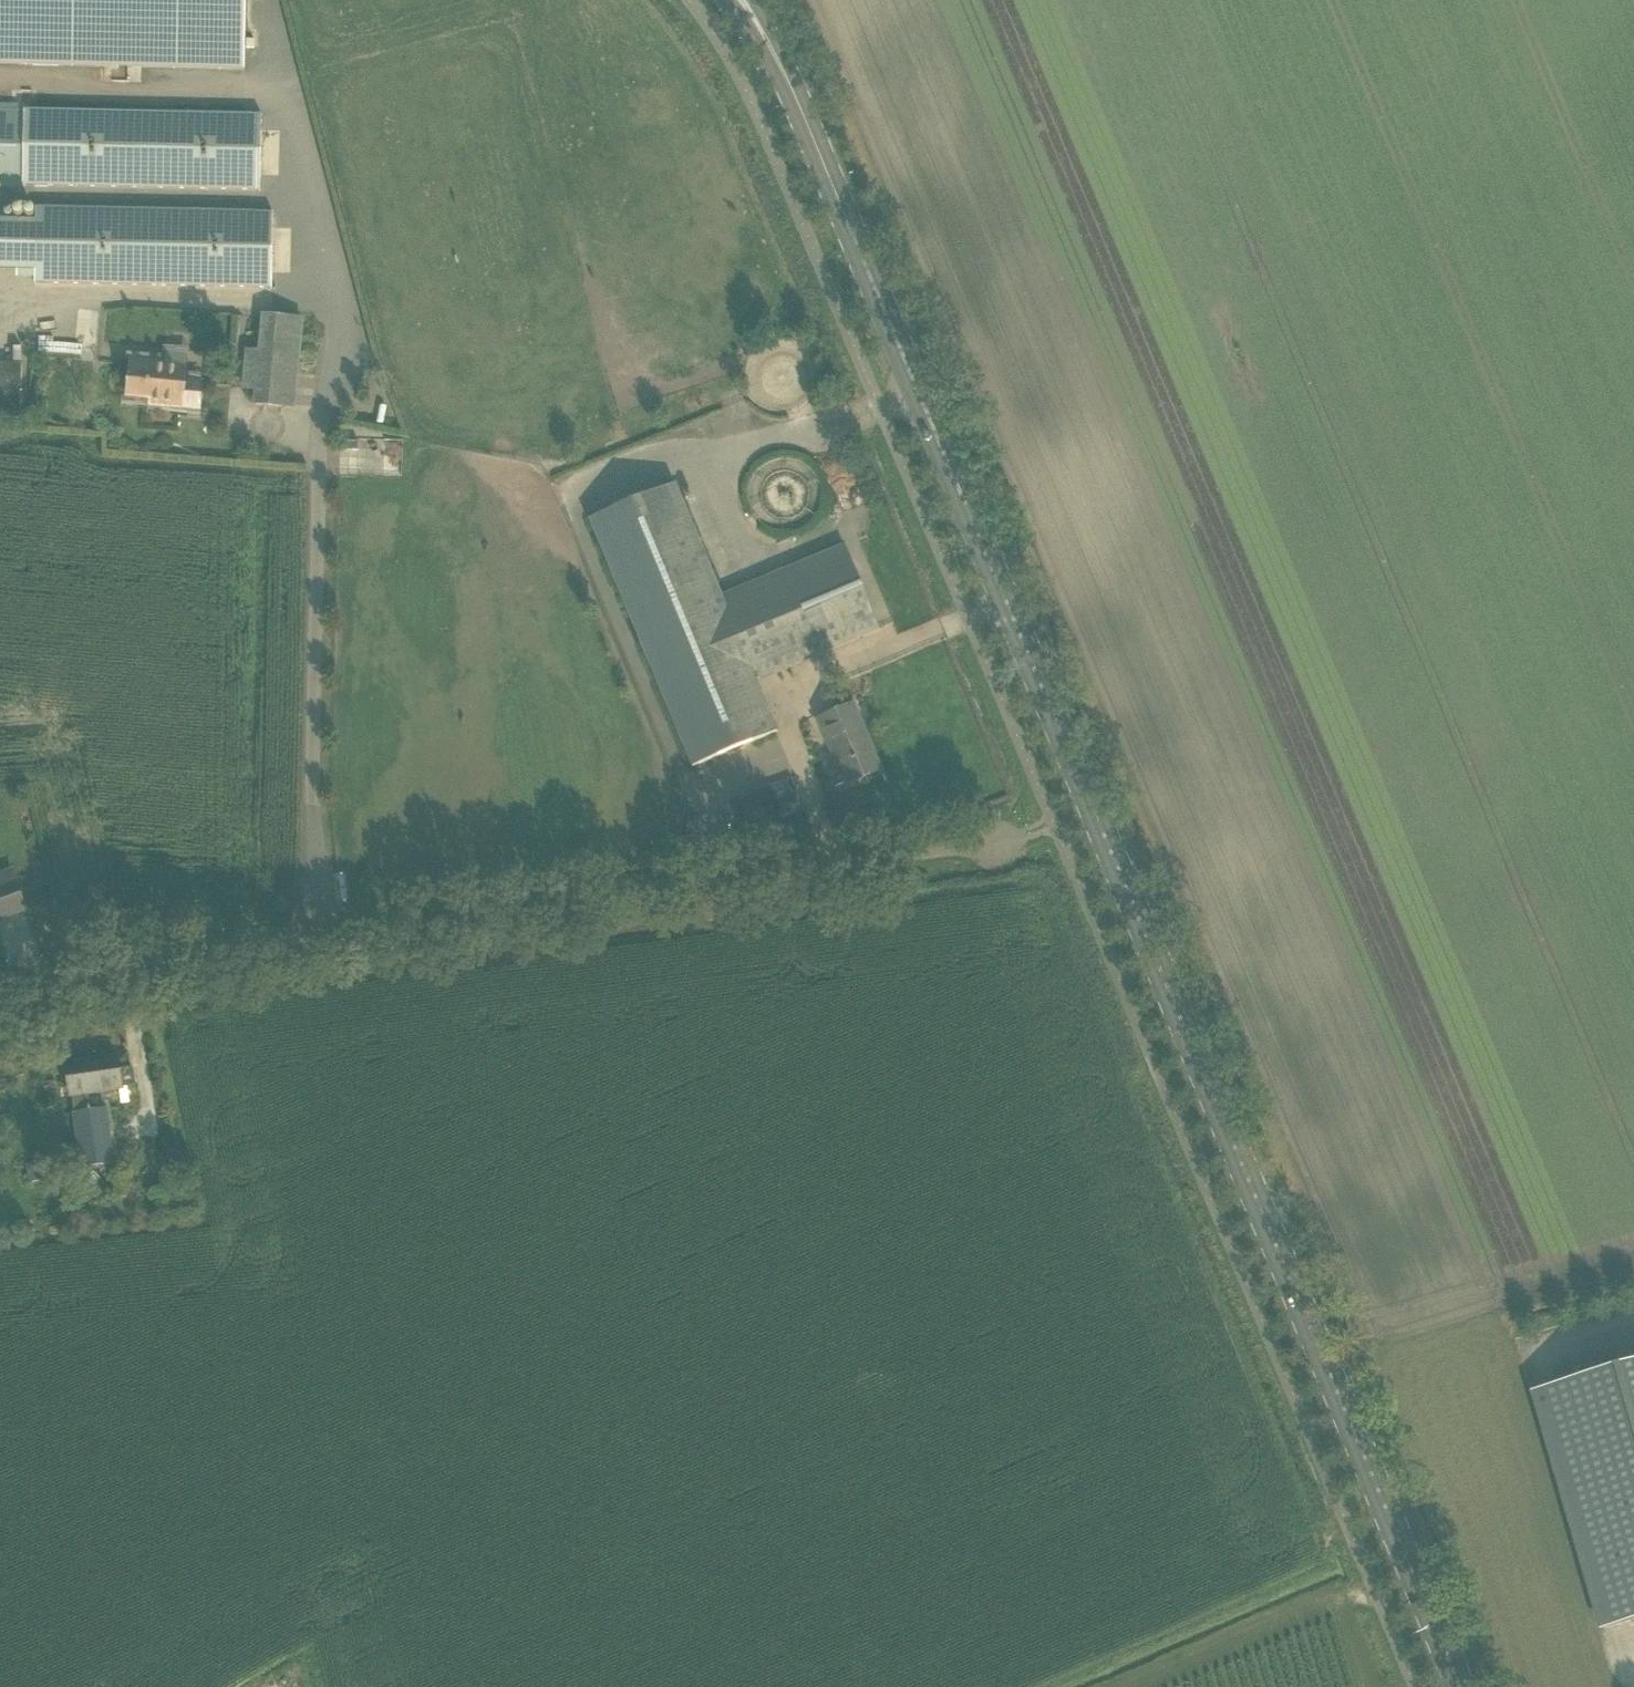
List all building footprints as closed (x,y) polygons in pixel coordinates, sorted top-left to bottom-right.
[(244,69),(246,0),(0,0),(0,63),(244,69)] [(25,188),(259,194),(261,120),(261,115),(24,110),(25,104),(0,104),(0,187),(25,188)] [(35,284),(272,288),(273,213),(36,208),(36,220),(35,271),(35,284)] [(0,219),(0,270),(35,271),(36,220),(0,219)] [(253,404),(295,408),(304,318),(261,314),(258,351),(246,349),(242,390),(254,391),(253,404)] [(150,405),(200,410),(202,383),(185,382),(186,366),(184,366),(185,356),(167,354),(166,364),(131,361),(127,397),(151,399),(150,405)] [(590,519),(693,767),(777,732),(756,680),(880,629),(845,545),(721,596),(674,484),(590,519)] [(818,719),(846,784),(880,770),(853,704),(818,719)] [(26,910),(18,890),(13,875),(12,872),(0,876),(0,920),(26,910)] [(21,949),(33,948),(31,931),(19,932),(21,949)] [(73,1114),(81,1168),(114,1163),(106,1108),(91,1111),(88,1093),(100,1091),(122,1088),(122,1087),(135,1085),(133,1068),(119,1069),(117,1057),(66,1065),(70,1096),(72,1095),(75,1114),(73,1114)] [(26,1164),(28,1182),(51,1179),(48,1161),(26,1164)] [(1542,1384),(1596,1626),(1633,1618),(1633,1364),(1542,1384)]
